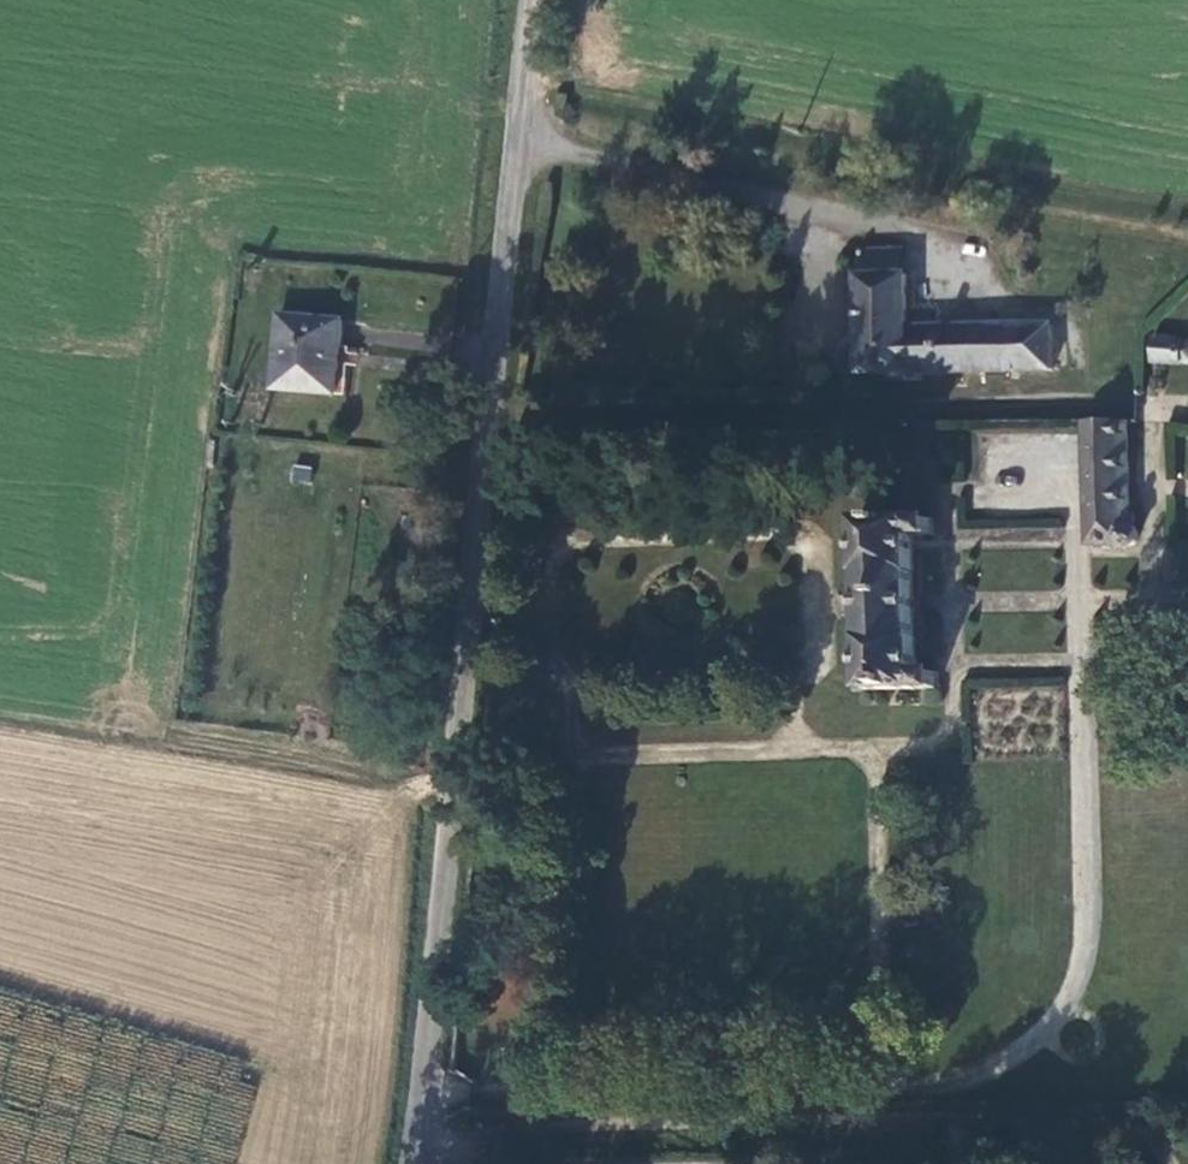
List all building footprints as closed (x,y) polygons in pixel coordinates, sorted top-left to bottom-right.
[(915,250),(865,253),(867,373),(1077,370),(1077,324),(916,327),(915,250)] [(344,393),(352,317),(290,313),(281,386),(344,393)] [(1187,365),(1187,350),(1185,350),(1185,346),(1158,343),(1156,368),(1183,371),(1183,365),(1187,365)] [(1138,527),(1132,525),(1132,422),(1090,422),(1090,530),(1120,530),(1119,538),(1121,544),(1125,548),(1131,550),(1138,548),(1142,544),(1144,537),(1142,531),(1138,527)] [(942,537),(942,519),(913,519),(913,505),(865,505),(865,573),(868,573),(868,630),(867,630),(867,688),(948,688),(948,671),(919,671),(919,537),(942,537)]
